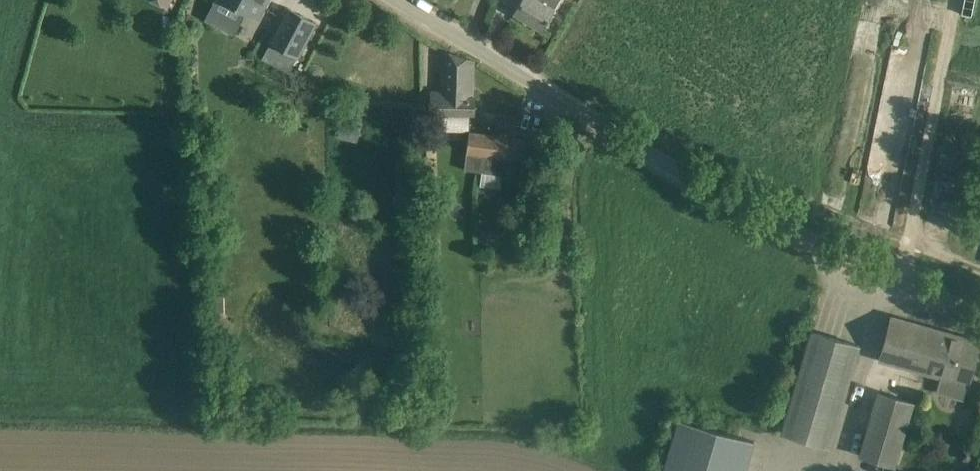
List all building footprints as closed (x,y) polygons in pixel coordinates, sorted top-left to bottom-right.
[(173,0),(153,0),(168,8),(173,0)] [(258,19),(268,0),(222,0),(258,19)] [(513,13),(542,30),(552,12),(551,11),(559,0),(521,0),(513,13)] [(288,7),(270,43),(298,57),(316,22),(288,7)] [(473,62),(443,50),(441,92),(433,91),(433,114),(473,114),(474,97),(472,97),(473,62)] [(905,78),(918,82),(923,65),(911,61),(905,78)] [(338,138),(359,140),(361,122),(340,119),(338,138)] [(539,168),(543,142),(530,141),(531,140),(470,132),(465,166),(526,174),(527,167),(539,168)] [(969,384),(974,362),(979,342),(891,317),(880,359),(948,378),(946,385),(951,386),(953,379),(969,384)] [(781,433),(829,447),(859,345),(811,331),(781,433)] [(895,466),(914,403),(878,392),(859,454),(895,466)] [(663,470),(746,470),(755,441),(677,419),(663,470)]
